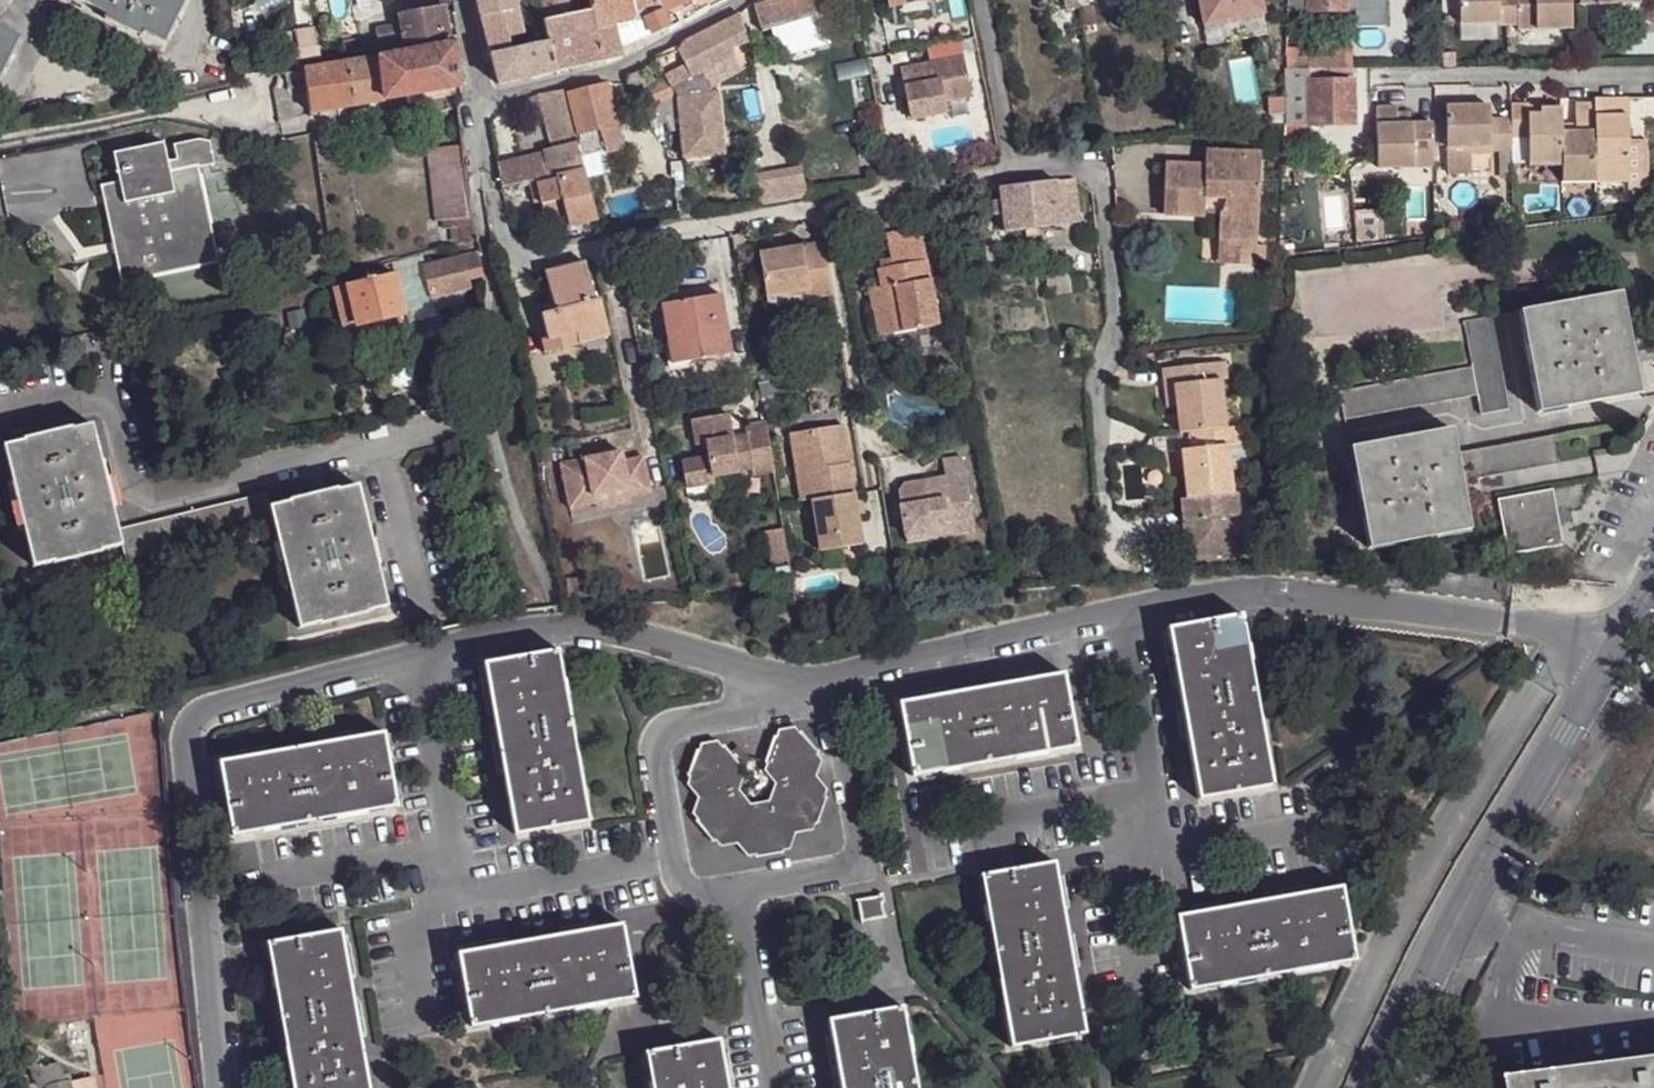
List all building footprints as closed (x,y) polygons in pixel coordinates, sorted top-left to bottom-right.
[(108,15),(106,19),(142,38),(144,34),(166,45),(187,0),(77,0),(108,15)] [(480,19),(490,54),(505,51),(548,41),(543,23),(546,22),(540,6),(541,5),(565,3),(564,0),(475,0),(480,19)] [(557,73),(623,56),(622,50),(620,50),(605,0),(591,0),(594,10),(570,16),(546,22),(543,23),(548,41),(557,73)] [(565,3),(570,16),(594,10),(591,0),(578,0),(565,3)] [(620,50),(622,50),(669,30),(658,0),(605,0),(620,50)] [(669,30),(691,19),(726,0),(658,0),(669,30)] [(821,5),(819,0),(777,0),(755,6),(762,31),(772,28),(774,34),(767,36),(769,43),(781,40),(786,55),(831,42),(821,5)] [(1079,0),(1066,0),(1068,10),(1080,8),(1079,0)] [(1203,28),(1265,17),(1262,0),(1198,0),(1203,28)] [(1307,0),(1287,0),(1286,11),(1307,12),(1307,0)] [(1307,12),(1346,12),(1346,10),(1345,0),(1307,0),(1307,12)] [(1346,10),(1353,11),(1354,26),(1385,26),(1385,0),(1345,0),(1346,10)] [(1530,31),(1530,0),(1458,0),(1458,25),(1513,25),(1513,31),(1530,31)] [(1530,31),(1570,31),(1570,0),(1530,0),(1530,31)] [(540,6),(546,22),(570,16),(565,3),(541,5),(540,6)] [(454,4),(440,6),(437,7),(399,13),(401,22),(405,43),(453,36),(457,35),(454,4)] [(677,48),(654,59),(645,69),(648,69),(649,69),(652,68),(653,68),(662,77),(665,80),(669,93),(677,100),(678,114),(683,157),(722,153),(716,92),(709,93),(706,82),(702,69),(734,58),(736,58),(731,46),(748,41),(739,13),(686,40),(682,44),(677,48)] [(382,48),(405,43),(401,22),(379,26),(382,48)] [(877,26),(862,30),(865,48),(881,45),(877,26)] [(22,39),(0,28),(0,84),(22,39)] [(499,86),(557,73),(548,41),(505,51),(490,54),(499,86)] [(748,41),(731,46),(736,58),(751,52),(748,41)] [(460,89),(455,47),(302,73),(304,88),(306,96),(308,114),(460,89)] [(1327,67),(1345,67),(1344,50),(1310,50),(1311,67),(1327,67)] [(1567,65),(1575,65),(1575,54),(1567,54),(1567,65)] [(964,56),(901,68),(911,119),(935,115),(933,104),(945,102),(971,97),(964,56)] [(734,58),(702,69),(706,82),(738,71),(734,58)] [(1308,81),(1308,67),(1286,68),(1285,124),(1308,125),(1308,81)] [(1327,72),(1327,67),(1311,67),(1308,67),(1308,81),(1327,80),(1327,72)] [(644,121),(678,114),(677,100),(669,93),(665,80),(662,77),(641,82),(637,72),(629,76),(628,83),(636,115),(642,113),(644,121)] [(302,73),(282,76),(285,92),(304,88),(302,73)] [(270,77),(273,94),(285,92),(282,76),(270,77)] [(1327,80),(1308,81),(1308,125),(1353,123),(1353,81),(1327,80)] [(607,83),(569,94),(580,138),(597,134),(618,129),(607,83)] [(555,177),(584,171),(564,95),(564,91),(539,95),(542,106),(551,148),(543,150),(549,179),(555,177)] [(504,108),(502,110),(511,117),(542,106),(539,95),(528,99),(520,102),(504,108)] [(308,114),(306,96),(296,98),(299,117),(308,115),(308,114)] [(1592,103),(1593,180),(1627,180),(1625,96),(1592,97),(1592,103)] [(945,102),(933,104),(935,115),(947,112),(945,102)] [(1592,103),(1573,103),(1573,124),(1574,131),(1559,131),(1560,164),(1560,181),(1593,180),(1592,103)] [(1510,134),(1509,117),(1490,118),(1490,104),(1445,105),(1446,148),(1471,148),(1490,149),(1489,153),(1510,153),(1510,138),(1510,134)] [(1527,104),(1509,104),(1509,117),(1510,134),(1526,134),(1526,165),(1560,164),(1559,131),(1559,124),(1559,108),(1538,108),(1538,113),(1527,114),(1527,107),(1527,104)] [(1430,122),(1410,122),(1397,123),(1398,113),(1398,106),(1375,107),(1377,168),(1398,168),(1431,167),(1430,122)] [(1397,123),(1410,122),(1410,113),(1398,113),(1397,123)] [(1308,140),(1308,125),(1285,124),(1285,140),(1293,140),(1308,140)] [(624,152),(618,129),(597,134),(601,152),(611,150),(612,154),(624,152)] [(601,152),(597,134),(580,138),(584,156),(601,152)] [(1293,140),(1285,140),(1283,183),(1293,183),(1293,140)] [(190,144),(161,149),(166,170),(194,164),(190,144)] [(166,170),(161,149),(161,146),(112,155),(117,182),(98,186),(119,280),(215,260),(196,164),(194,164),(166,170)] [(462,152),(462,149),(429,153),(430,169),(464,166),(462,152)] [(1217,239),(1256,242),(1256,241),(1259,155),(1205,153),(1204,166),(1165,164),(1163,214),(1203,216),(1204,214),(1219,215),(1217,239)] [(465,175),(464,166),(430,169),(437,223),(440,223),(472,221),(471,219),(469,200),(465,175)] [(752,175),(757,204),(805,195),(798,167),(752,175)] [(1431,167),(1398,168),(1399,176),(1431,175),(1431,167)] [(569,227),(596,220),(584,171),(555,177),(566,217),(569,227)] [(549,179),(527,185),(533,203),(540,202),(546,222),(566,217),(555,177),(549,179)] [(1056,180),(1001,187),(1002,200),(994,201),(996,214),(1004,213),(1006,232),(1028,229),(1028,234),(1040,233),(1039,228),(1062,225),(1061,224),(1080,222),(1075,179),(1057,181),(1056,180)] [(677,208),(688,207),(686,191),(676,192),(677,208)] [(677,208),(678,217),(688,215),(688,207),(677,208)] [(475,241),(472,221),(440,223),(442,232),(454,230),(456,246),(475,241)] [(886,291),(894,336),(942,327),(924,229),(888,235),(892,260),(894,269),(883,270),(878,271),(882,291),(886,291)] [(1255,263),(1255,258),(1256,246),(1256,242),(1217,239),(1217,262),(1255,263)] [(807,287),(809,297),(832,293),(823,242),(759,253),(765,295),(807,287)] [(1256,246),(1255,258),(1264,258),(1265,246),(1256,246)] [(479,267),(475,253),(423,267),(429,296),(468,288),(468,279),(480,277),(479,267)] [(881,262),(883,270),(894,269),(892,260),(881,262)] [(594,301),(584,263),(544,273),(553,311),(539,315),(546,342),(540,343),(542,354),(577,345),(608,337),(598,299),(594,301)] [(423,267),(393,273),(403,314),(405,321),(433,314),(429,296),(423,267)] [(393,273),(346,284),(356,325),(403,314),(393,273)] [(356,325),(346,284),(332,287),(343,328),(356,325)] [(767,305),(809,297),(807,287),(765,295),(767,305)] [(879,338),(894,336),(886,291),(882,291),(871,294),(879,338)] [(684,341),(687,362),(731,355),(721,294),(662,304),(668,343),(684,341)] [(1620,294),(1519,312),(1519,315),(1538,414),(1638,396),(1620,294)] [(1463,323),(1472,369),(1477,397),(1481,417),(1509,411),(1494,319),(1493,317),(1463,323)] [(672,365),(687,362),(684,341),(668,343),(672,365)] [(1181,448),(1186,496),(1181,497),(1184,519),(1188,518),(1190,531),(1185,535),(1187,555),(1243,549),(1236,491),(1231,492),(1226,446),(1243,444),(1242,425),(1225,427),(1220,381),(1227,379),(1225,361),(1162,368),(1164,386),(1173,385),(1176,406),(1178,431),(1189,431),(1191,447),(1181,448)] [(1345,421),(1346,421),(1477,397),(1472,369),(1340,393),(1345,421)] [(1173,385),(1164,386),(1166,407),(1176,406),(1173,385)] [(773,472),(764,423),(742,427),(745,441),(731,444),(726,413),(690,420),(694,445),(704,444),(706,457),(679,461),(684,488),(712,484),(710,476),(749,470),(751,476),(773,472)] [(842,422),(792,431),(803,498),(812,496),(821,547),(862,540),(842,422)] [(35,568),(120,548),(116,532),(91,426),(6,446),(35,568)] [(1351,448),(1350,448),(1369,550),(1470,532),(1462,488),(1456,455),(1451,430),(1351,448)] [(1553,438),(1456,455),(1462,488),(1476,486),(1476,482),(1559,466),(1553,438)] [(616,453),(555,466),(564,511),(589,506),(588,497),(622,491),(624,499),(646,494),(639,459),(618,463),(616,453)] [(930,528),(972,520),(961,456),(943,459),(946,475),(906,481),(899,491),(901,504),(899,504),(904,538),(930,534),(930,528)] [(270,511),(273,527),(299,633),(387,612),(359,491),(270,511)] [(622,491),(588,497),(589,506),(624,499),(622,491)] [(1552,491),(1500,500),(1507,555),(1561,546),(1552,491)] [(123,561),(273,527),(270,511),(266,498),(116,532),(120,548),(123,561)] [(974,531),(972,520),(930,528),(930,534),(931,539),(974,531)] [(931,539),(930,534),(904,538),(905,543),(931,539)] [(1239,611),(1164,623),(1195,797),(1270,784),(1239,611)] [(555,650),(482,665),(516,838),(588,823),(555,650)] [(1058,671),(897,702),(911,778),(1074,746),(1058,671)] [(766,762),(784,782),(811,777),(819,752),(800,731),(773,736),(766,762)] [(384,734),(218,762),(233,836),(397,807),(384,734)] [(686,779),(702,797),(731,792),(739,767),(722,746),(714,746),(695,751),(686,779)] [(784,782),(773,806),(792,828),(818,824),(828,795),(811,777),(784,782)] [(731,792),(702,797),(694,821),(713,842),(739,838),(747,811),(731,792)] [(773,806),(747,811),(739,838),(756,857),(783,851),(792,828),(773,806)] [(1054,863),(981,875),(1011,1048),(1085,1034),(1054,863)] [(1218,904),(1171,911),(1184,986),(1350,956),(1337,883),(1276,894),(1218,904)] [(884,900),(883,892),(877,895),(857,898),(861,921),(884,917),(883,901),(884,900)] [(548,938),(456,954),(470,1029),(636,998),(622,925),(548,938)] [(267,944),(293,1087),(370,1087),(364,1061),(349,969),(342,930),(267,944)] [(903,1007),(828,1021),(840,1087),(916,1087),(903,1007)] [(719,1039),(646,1052),(652,1087),(727,1087),(719,1039)] [(1506,1076),(1507,1087),(1653,1087),(1653,1058),(1506,1076)] [(62,1084),(58,1068),(42,1071),(45,1087),(47,1087),(62,1084)]
